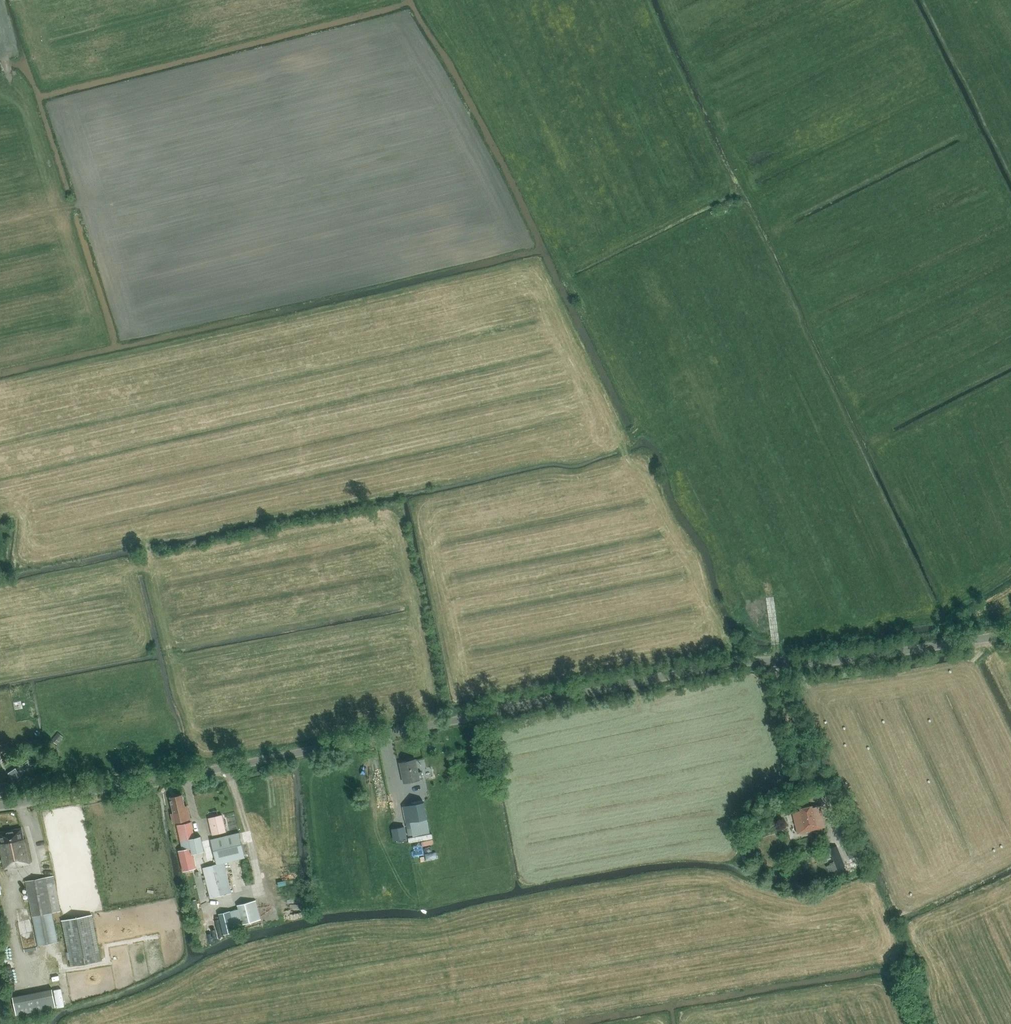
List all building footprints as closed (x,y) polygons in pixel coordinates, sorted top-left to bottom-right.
[(418,774),(415,759),(399,762),(404,783),(419,780),(419,779),(422,778),(421,773),(418,774)] [(401,805),(398,794),(389,796),(391,808),(401,805)] [(185,809),(182,795),(170,797),(173,814),(171,814),(172,823),(190,819),(188,808),(185,809)] [(427,818),(424,802),(402,806),(405,822),(413,821),(415,831),(427,828),(425,819),(427,818)] [(792,812),(797,833),(825,827),(820,806),(813,808),(812,806),(800,808),(800,811),(792,812)] [(212,835),(226,832),(222,815),(208,818),(212,835)] [(194,837),(191,822),(177,825),(182,850),(178,851),(183,871),(195,869),(192,854),(204,852),(201,836),(194,837)] [(405,826),(391,828),(394,840),(407,837),(405,826)] [(0,843),(0,844),(0,848),(4,869),(22,866),(22,864),(30,863),(25,839),(23,839),(21,828),(0,832),(0,842),(0,843)] [(432,835),(431,831),(408,835),(408,839),(432,835)] [(211,839),(217,864),(223,863),(245,857),(239,833),(211,839)] [(853,839),(843,843),(849,859),(844,861),(848,871),(859,866),(861,870),(866,868),(858,846),(856,847),(853,839)] [(739,846),(744,863),(751,862),(746,844),(739,846)] [(836,846),(829,849),(834,861),(829,863),(830,865),(826,866),(829,872),(844,866),(836,846)] [(42,878),(26,881),(38,946),(58,942),(52,913),(60,911),(53,876),(54,876),(51,860),(40,862),(42,872),(41,872),(42,878)] [(230,894),(223,863),(217,864),(203,868),(210,898),(230,894)] [(237,905),(242,924),(261,920),(256,900),(237,905)] [(219,914),(224,934),(234,932),(228,911),(219,914)] [(106,917),(76,923),(85,969),(115,963),(106,917)] [(42,991),(13,997),(16,1015),(46,1009),(42,991)]
